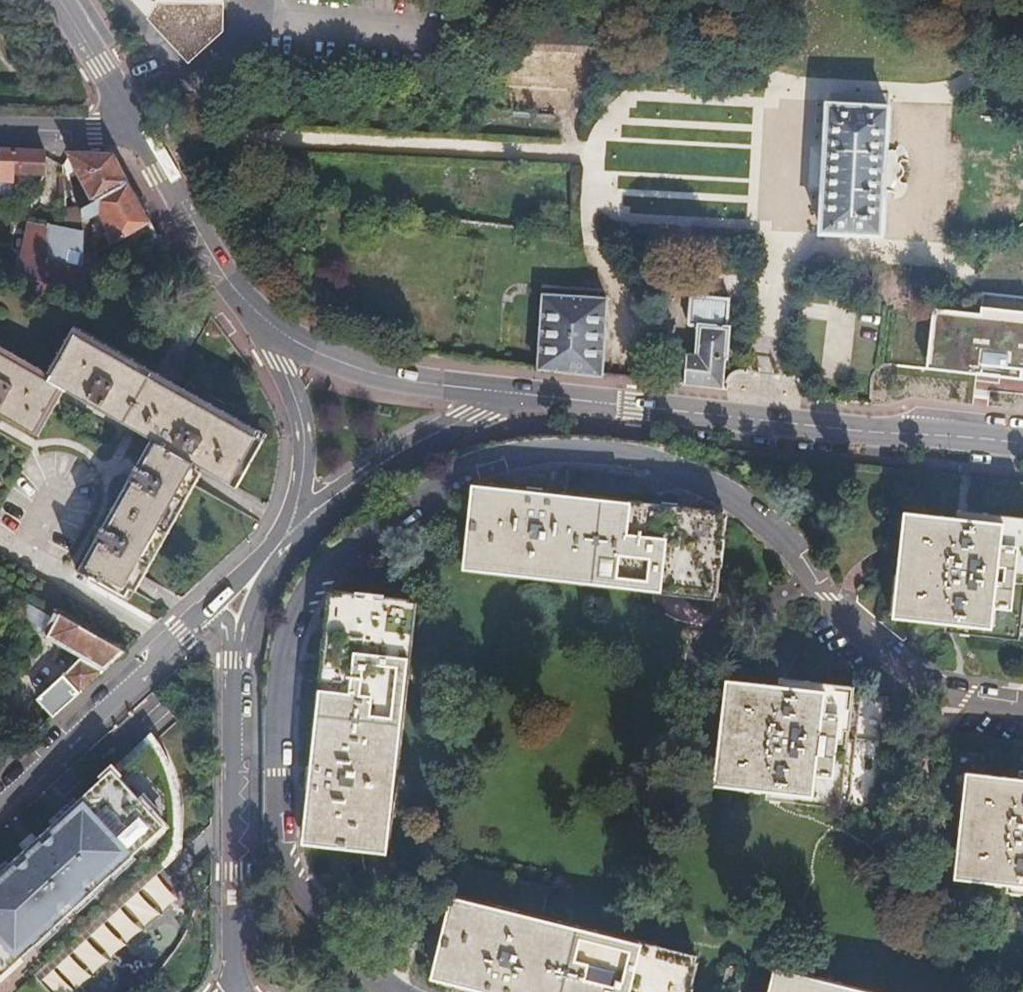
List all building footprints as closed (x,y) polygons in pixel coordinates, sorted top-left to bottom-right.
[(191,58),(225,32),(225,0),(135,0),(191,58)] [(826,110),(818,235),(879,239),(886,114),(826,110)] [(46,175),(46,153),(0,150),(0,195),(13,196),(13,173),(46,175)] [(67,208),(68,231),(69,240),(84,240),(84,224),(91,221),(84,207),(129,185),(115,156),(70,154),(76,168),(70,172),(73,176),(79,174),(83,184),(74,188),(81,202),(67,208)] [(104,234),(110,246),(130,235),(151,225),(129,185),(84,207),(91,221),(96,218),(101,215),(109,232),(104,234)] [(96,218),(104,234),(109,232),(101,215),(96,218)] [(151,225),(130,235),(139,253),(160,244),(151,225)] [(26,256),(21,279),(86,293),(85,258),(84,240),(69,240),(68,231),(48,232),(29,227),(26,256)] [(85,258),(86,293),(91,294),(96,253),(85,258)] [(662,384),(723,391),(732,301),(687,295),(684,327),(694,327),(690,362),(665,359),(662,384)] [(543,297),(535,369),(602,377),(609,305),(543,297)] [(910,309),(905,368),(1011,379),(1016,322),(910,309)] [(75,329),(72,335),(185,399),(189,394),(75,329)] [(0,357),(0,421),(28,436),(55,388),(60,392),(144,438),(70,572),(83,579),(85,574),(120,594),(125,585),(191,465),(195,467),(235,490),(245,472),(240,468),(256,439),(222,420),(185,399),(72,335),(48,377),(45,382),(0,357)] [(45,382),(48,377),(0,350),(0,357),(45,382)] [(55,388),(28,436),(34,439),(60,392),(55,388)] [(189,394),(185,399),(222,420),(225,414),(228,410),(192,389),(189,394)] [(225,414),(222,420),(256,439),(240,468),(245,472),(265,436),(225,414)] [(130,588),(195,467),(191,465),(125,585),(130,588)] [(479,493),(471,567),(717,594),(726,520),(479,493)] [(894,617),(942,623),(941,632),(1022,640),(1022,517),(955,510),(953,517),(905,512),(894,617)] [(337,587),(312,834),(388,842),(412,594),(337,587)] [(45,634),(53,618),(28,603),(19,619),(45,634)] [(62,615),(56,611),(53,618),(45,634),(45,635),(50,638),(62,615)] [(40,702),(54,716),(123,651),(124,650),(62,615),(50,638),(82,658),(40,697),(40,702)] [(28,700),(67,665),(48,645),(10,680),(28,700)] [(746,687),(735,792),(786,797),(784,808),(870,817),(883,692),(797,684),(797,692),(746,687)] [(167,853),(33,976),(39,983),(180,853),(180,817),(180,811),(180,806),(179,801),(179,800),(179,799),(178,794),(177,789),(176,784),(175,778),(173,773),(171,769),(170,764),(169,764),(169,763),(169,762),(168,760),(167,760),(167,759),(167,758),(165,754),(164,753),(162,750),(162,749),(161,748),(159,744),(158,743),(156,740),(154,736),(153,736),(151,733),(151,732),(112,769),(117,774),(150,745),(152,749),(154,752),(155,755),(157,758),(158,759),(159,762),(161,765),(163,769),(164,774),(167,782),(168,787),(169,792),(170,796),(171,798),(171,801),(171,804),(172,807),(172,811),(172,829),(171,833),(171,836),(170,839),(170,842),(170,843),(169,845),(169,847),(168,849),(168,850),(168,852),(167,853)] [(95,785),(77,801),(51,824),(36,838),(24,850),(8,864),(0,871),(0,975),(1,976),(18,960),(33,976),(167,853),(168,852),(168,850),(168,849),(169,847),(169,845),(170,843),(170,842),(170,839),(171,836),(171,833),(172,829),(172,811),(172,807),(171,804),(171,801),(171,798),(170,796),(169,792),(168,787),(167,782),(164,774),(163,769),(161,765),(159,762),(158,759),(157,758),(155,755),(154,752),(152,749),(150,745),(117,774),(100,790),(95,785)] [(112,769),(95,785),(100,790),(117,774),(112,769)] [(989,883),(1022,886),(1022,780),(1001,777),(989,883)] [(74,797),(48,821),(51,824),(77,801),(74,797)] [(31,832),(19,844),(24,850),(36,838),(31,832)] [(0,865),(0,871),(8,864),(5,861),(0,865)] [(437,973),(512,991),(690,991),(698,963),(541,922),(549,891),(464,869),(437,973)] [(39,983),(33,976),(18,960),(1,976),(7,983),(0,990),(0,991),(47,991),(39,983)] [(45,979),(59,991),(70,991),(73,989),(53,970),(45,979)] [(773,991),(852,991),(778,973),(773,991)]
